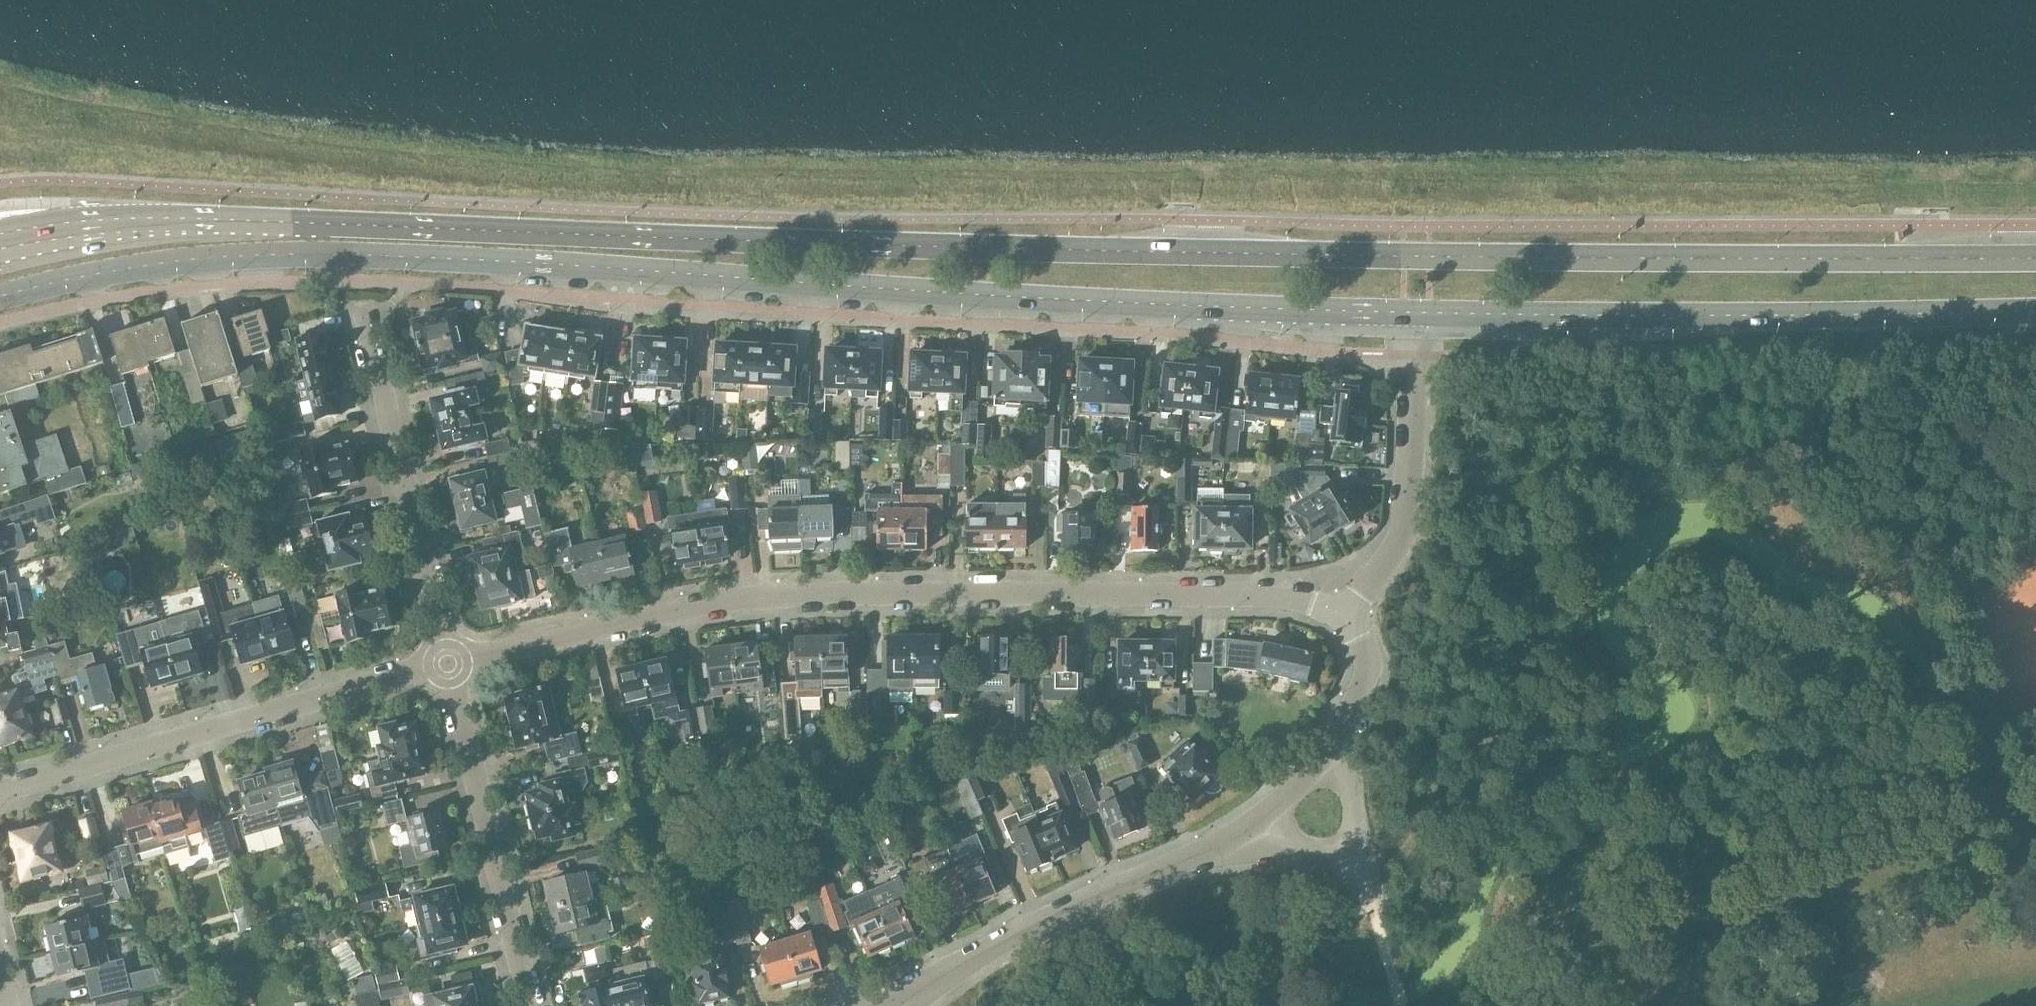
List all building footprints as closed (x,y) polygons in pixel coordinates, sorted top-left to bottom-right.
[(231,351),(238,375),(244,394),(255,391),(252,383),(258,382),(249,355),(271,348),(270,344),(266,332),(268,331),(262,309),(232,319),(233,324),(233,325),(234,329),(235,329),(241,348),(231,351)] [(190,351),(201,386),(238,375),(231,351),(218,312),(206,316),(182,324),(190,351)] [(417,346),(460,335),(454,312),(442,315),(441,312),(426,316),(427,319),(412,322),(414,331),(412,333),(413,337),(416,339),(417,346)] [(491,317),(480,320),(482,329),(494,327),(491,317)] [(137,327),(149,362),(176,353),(165,318),(137,327)] [(545,369),(551,327),(539,325),(539,329),(526,326),(522,350),(505,353),(512,385),(523,383),(522,377),(530,376),(531,367),(545,369)] [(150,366),(149,362),(137,327),(110,335),(123,375),(150,366)] [(567,384),(569,373),(576,331),(575,331),(574,334),(567,333),(567,330),(551,327),(545,369),(543,380),(567,384)] [(267,333),(270,344),(290,339),(287,328),(267,333)] [(5,394),(35,384),(104,363),(93,329),(91,329),(92,330),(32,349),(31,346),(0,356),(0,395),(5,394)] [(576,331),(569,373),(594,378),(601,339),(591,337),(592,334),(576,331)] [(305,380),(330,374),(329,368),(330,368),(323,339),(322,340),(320,333),(295,339),(305,380)] [(468,333),(460,335),(417,346),(419,353),(417,355),(419,363),(422,364),(423,370),(438,366),(439,369),(454,365),(453,362),(464,359),(465,363),(476,360),(472,341),(470,342),(468,333)] [(632,388),(657,389),(661,337),(647,336),(647,339),(636,339),(635,351),(631,351),(631,360),(634,360),(632,388)] [(661,337),(657,389),(682,391),(685,342),(674,342),(674,338),(661,337)] [(727,382),(742,383),(744,346),(740,346),(740,342),(728,341),(728,345),(717,344),(716,355),(713,355),(712,363),(716,363),(714,392),(711,392),(711,395),(714,396),(713,403),(726,403),(727,382)] [(757,384),(768,384),(769,347),(759,346),(759,343),(749,343),(749,346),(744,346),(742,383),(757,384)] [(768,384),(767,391),(780,391),(780,396),(791,396),(791,402),(796,402),(796,409),(808,410),(810,373),(793,372),(794,348),(783,348),(783,344),(772,343),(772,347),(769,347),(768,384)] [(851,387),(853,347),(841,346),(841,350),(827,349),(825,378),(826,378),(825,395),(838,395),(838,387),(851,387)] [(867,347),(853,347),(851,387),(866,388),(866,397),(878,397),(879,381),(880,363),(879,363),(880,352),(867,351),(867,347)] [(911,364),(910,383),(911,383),(910,398),(922,399),(922,390),(936,391),(938,351),(926,350),(925,354),(912,353),(911,364)] [(177,355),(192,404),(206,400),(201,386),(190,351),(177,355)] [(951,352),(938,351),(936,391),(951,392),(950,411),(961,412),(964,367),(963,367),(964,356),(951,355),(951,352)] [(502,363),(499,353),(480,358),(483,368),(502,363)] [(997,356),(996,358),(994,406),(1020,407),(1022,355),(1008,354),(1008,357),(997,356)] [(1037,355),(1022,355),(1020,407),(1032,408),(1032,413),(1045,414),(1048,359),(1037,359),(1037,355)] [(1104,361),(1104,358),(1092,358),(1092,360),(1081,360),(1078,415),(1103,416),(1106,361),(1104,361)] [(1108,361),(1106,361),(1103,416),(1129,418),(1131,381),(1134,381),(1135,371),(1131,371),(1132,362),(1121,362),(1121,359),(1108,358),(1108,361)] [(1191,365),(1190,368),(1186,409),(1202,411),(1201,418),(1212,419),(1216,419),(1212,457),(1223,458),(1227,430),(1229,409),(1229,408),(1217,407),(1217,408),(1213,407),(1217,371),(1204,370),(1204,367),(1191,365)] [(1186,409),(1190,368),(1165,366),(1160,414),(1170,415),(1171,407),(1186,409)] [(433,406),(430,407),(433,421),(436,420),(437,425),(478,414),(476,402),(478,402),(482,397),(480,390),(486,388),(482,371),(457,377),(460,392),(447,395),(447,397),(432,401),(433,406)] [(1248,404),(1247,411),(1229,409),(1227,430),(1223,458),(1236,460),(1239,431),(1242,432),(1243,421),(1254,422),(1255,418),(1270,420),(1274,374),(1258,372),(1258,377),(1249,376),(1247,385),(1250,386),(1248,399),(1247,399),(1246,404),(1248,404)] [(330,374),(305,380),(309,395),(310,394),(316,420),(340,415),(338,408),(340,407),(333,380),(332,380),(330,374)] [(1274,374),(1270,420),(1285,421),(1285,416),(1294,417),(1295,408),(1297,409),(1297,404),(1295,404),(1297,391),(1299,391),(1300,381),(1289,380),(1290,376),(1274,374)] [(594,381),(592,394),(591,411),(587,445),(599,445),(603,413),(607,382),(594,381)] [(124,383),(113,386),(111,387),(121,428),(134,423),(124,383)] [(609,383),(607,403),(606,429),(619,430),(620,404),(622,384),(609,383)] [(39,397),(35,384),(5,394),(9,406),(39,397)] [(1321,405),(1319,423),(1332,425),(1331,440),(1337,441),(1336,445),(1361,448),(1365,410),(1361,410),(1363,395),(1359,394),(1357,394),(1358,387),(1343,386),(1342,392),(1341,392),(1336,392),(1334,407),(1321,405)] [(223,398),(208,402),(213,421),(229,418),(223,398)] [(892,440),(893,406),(880,405),(879,439),(892,440)] [(679,437),(696,438),(698,407),(685,406),(684,425),(679,425),(679,437)] [(714,408),(711,408),(698,407),(696,438),(712,440),(714,408)] [(808,410),(807,440),(820,440),(821,410),(808,410)] [(45,480),(69,472),(57,435),(23,446),(11,411),(0,415),(0,492),(1,495),(45,480)] [(478,414),(437,425),(439,431),(437,433),(440,443),(442,444),(443,449),(459,445),(460,447),(474,444),(473,441),(485,439),(482,427),(478,414)] [(1048,416),(1047,448),(1059,448),(1060,416),(1048,416)] [(906,420),(894,420),(893,440),(905,440),(906,420)] [(266,446),(287,440),(287,439),(305,434),(302,422),(262,431),(266,446)] [(1138,454),(1142,423),(1129,422),(1126,453),(1138,454)] [(217,434),(213,424),(200,428),(204,439),(217,434)] [(976,425),(963,424),(962,444),(974,445),(976,425)] [(977,446),(990,447),(991,426),(978,425),(977,446)] [(265,451),(258,429),(223,439),(215,442),(222,464),(265,451)] [(737,429),(736,443),(746,443),(747,429),(737,429)] [(1062,429),(1061,448),(1075,448),(1076,430),(1062,429)] [(1309,443),(1310,435),(1298,434),(1295,462),(1307,463),(1307,464),(1309,464),(1311,443),(1309,443)] [(1153,452),(1154,437),(1143,436),(1141,450),(1153,452)] [(487,455),(510,449),(507,438),(484,444),(487,455)] [(557,449),(557,446),(558,440),(537,438),(537,447),(547,448),(557,449)] [(287,440),(266,446),(269,456),(290,452),(287,440)] [(850,469),(849,445),(850,441),(836,441),(835,469),(850,469)] [(305,474),(352,462),(351,459),(352,456),(350,450),(349,449),(347,443),(323,448),(322,444),(299,449),(305,474)] [(1323,460),(1324,444),(1311,443),(1309,464),(1315,465),(1316,460),(1323,460)] [(758,469),(755,444),(742,445),(744,471),(758,469)] [(863,445),(849,445),(850,469),(863,469),(863,445)] [(950,454),(950,475),(950,477),(964,477),(964,445),(950,445),(950,454)] [(990,447),(977,446),(976,457),(989,458),(990,447)] [(547,448),(526,453),(530,470),(550,465),(547,448)] [(1047,448),(1047,486),(1059,486),(1059,448),(1047,448)] [(513,461),(510,449),(487,455),(489,467),(513,461)] [(950,475),(950,454),(937,454),(937,475),(950,475)] [(1118,455),(1115,495),(1129,495),(1131,456),(1118,455)] [(1213,460),(1178,459),(1177,502),(1189,502),(1190,466),(1213,466),(1213,460)] [(1032,486),(1045,486),(1045,462),(1032,461),(1032,486)] [(352,462),(305,474),(311,498),(334,492),(333,488),(357,482),(355,476),(356,474),(354,467),(353,466),(352,462)] [(134,476),(144,473),(141,463),(131,466),(134,476)] [(1256,487),(1270,487),(1270,464),(1256,464),(1256,487)] [(1300,465),(1270,464),(1270,487),(1295,488),(1302,499),(1287,508),(1290,514),(1285,518),(1290,527),(1298,522),(1311,542),(1313,540),(1317,542),(1324,537),(1324,534),(1331,529),(1311,497),(1300,478),(1300,466),(1300,465)] [(1311,497),(1331,529),(1333,532),(1342,527),(1345,529),(1353,524),(1352,521),(1359,532),(1371,525),(1363,513),(1362,514),(1353,499),(1345,503),(1344,501),(1347,500),(1341,491),(1338,493),(1334,488),(1322,495),(1311,478),(1324,478),(1324,466),(1300,466),(1300,478),(1311,497)] [(69,472),(45,480),(50,495),(85,483),(80,468),(69,472)] [(451,483),(449,484),(451,495),(453,494),(456,504),(496,494),(491,471),(459,479),(458,475),(449,477),(451,483)] [(798,477),(799,494),(809,494),(809,476),(798,477)] [(746,508),(742,477),(728,479),(732,509),(746,508)] [(892,494),(864,494),(864,511),(876,511),(876,550),(901,550),(901,495),(901,483),(892,483),(892,494)] [(496,494),(456,504),(458,514),(456,515),(459,526),(461,525),(462,531),(470,529),(470,526),(503,518),(500,509),(520,504),(526,528),(541,525),(531,486),(496,494)] [(1196,521),(1196,536),(1196,547),(1209,547),(1209,551),(1223,551),(1223,502),(1223,495),(1223,488),(1197,488),(1197,501),(1196,521)] [(654,491),(639,494),(646,525),(662,521),(654,491)] [(801,549),(799,507),(799,494),(767,495),(767,509),(757,510),(758,528),(768,528),(768,540),(769,540),(773,550),(801,549)] [(996,504),(996,551),(998,551),(998,550),(1013,550),(1013,548),(1024,548),(1024,494),(1012,494),(1013,504),(996,504)] [(5,509),(10,524),(0,527),(0,553),(24,546),(16,523),(36,517),(38,523),(55,518),(47,495),(5,509)] [(942,495),(901,495),(901,550),(926,550),(926,536),(942,536),(942,495)] [(1249,495),(1223,495),(1223,502),(1223,551),(1236,551),(1236,548),(1249,548),(1249,537),(1250,537),(1250,521),(1249,521),(1249,495)] [(284,518),(309,512),(306,500),(281,506),(284,518)] [(996,551),(996,504),(966,504),(966,548),(979,548),(979,550),(995,550),(995,551),(996,551)] [(832,537),(831,506),(799,507),(801,549),(812,549),(815,538),(832,537)] [(1157,507),(1132,507),(1132,551),(1157,551),(1157,507)] [(721,557),(730,556),(727,538),(735,537),(733,523),(727,524),(725,509),(695,514),(697,528),(703,560),(706,560),(707,565),(722,563),(721,557)] [(645,532),(640,510),(627,513),(632,535),(645,532)] [(309,512),(284,518),(287,531),(312,525),(309,512)] [(327,545),(369,535),(368,527),(368,526),(367,519),(365,518),(364,512),(349,516),(348,514),(316,522),(320,538),(324,537),(327,545)] [(701,566),(700,561),(703,560),(697,528),(695,514),(667,518),(674,564),(684,563),(685,569),(701,566)] [(1065,532),(1064,548),(1072,548),(1072,550),(1083,550),(1083,548),(1091,548),(1091,538),(1097,538),(1097,514),(1065,514),(1065,515),(1056,515),(1056,532),(1065,532)] [(565,530),(545,536),(544,536),(554,569),(567,565),(569,573),(574,572),(577,586),(581,585),(582,589),(592,587),(591,582),(605,579),(597,545),(572,553),(565,530)] [(486,553),(469,557),(472,570),(470,573),(471,579),(475,580),(476,583),(513,574),(510,560),(514,559),(513,556),(521,554),(516,531),(483,538),(486,553)] [(369,535),(327,545),(329,554),(325,555),(328,571),(360,563),(360,561),(375,557),(373,551),(374,550),(373,543),(371,542),(369,535)] [(597,545),(605,579),(635,572),(626,536),(597,543),(597,545)] [(104,554),(99,539),(90,542),(95,557),(104,554)] [(2028,552),(2028,553),(2033,552),(2035,551),(2035,541),(2026,544),(2028,552)] [(293,553),(295,562),(307,559),(305,550),(293,553)] [(552,565),(538,568),(541,578),(554,575),(552,565)] [(4,622),(11,620),(23,618),(15,584),(7,586),(3,570),(0,572),(0,623),(4,622)] [(476,585),(474,588),(475,595),(479,596),(482,608),(493,605),(511,601),(511,603),(524,600),(536,598),(529,570),(513,574),(476,583),(476,585)] [(296,573),(280,577),(283,589),(287,588),(297,632),(311,628),(310,626),(308,618),(300,584),(298,585),(296,573)] [(341,618),(387,607),(386,603),(387,601),(386,596),(384,594),(382,587),(359,593),(358,588),(335,593),(341,618)] [(278,597),(253,604),(257,619),(268,657),(294,649),(278,597)] [(218,607),(206,610),(214,640),(227,636),(233,634),(242,664),(268,657),(257,619),(253,604),(220,614),(218,607)] [(388,610),(387,607),(341,618),(347,643),(370,637),(369,633),(392,627),(390,619),(391,618),(389,611),(388,610)] [(197,611),(160,622),(178,683),(190,679),(189,676),(202,673),(194,645),(207,641),(207,640),(200,619),(197,611)] [(320,615),(308,618),(310,626),(322,623),(320,615)] [(0,623),(0,647),(7,645),(9,651),(21,649),(18,632),(14,633),(11,620),(4,622),(0,623)] [(160,622),(116,635),(126,668),(145,662),(152,687),(166,683),(167,686),(178,683),(160,622)] [(322,623),(310,626),(311,628),(316,651),(328,648),(322,623)] [(867,670),(867,691),(867,692),(913,692),(913,687),(913,637),(888,637),(888,640),(881,640),(881,670),(867,670)] [(938,638),(913,637),(913,687),(938,687),(938,660),(940,658),(940,652),(938,650),(938,638)] [(795,643),(789,644),(789,661),(795,661),(796,682),(796,691),(795,691),(795,699),(798,698),(821,698),(821,688),(821,678),(820,638),(810,639),(795,639),(795,643)] [(831,638),(820,638),(821,678),(821,688),(838,688),(838,693),(849,692),(849,678),(846,678),(846,659),(847,658),(847,652),(845,650),(845,638),(831,638)] [(979,658),(976,658),(975,671),(979,671),(979,673),(979,689),(1007,689),(1008,673),(1008,672),(1008,638),(980,638),(979,658)] [(1047,678),(1042,682),(1042,698),(1047,702),(1080,702),(1079,680),(1079,658),(1080,651),(1080,638),(1052,638),(1052,678),(1047,678)] [(50,648),(48,648),(46,639),(34,642),(36,651),(23,654),(26,666),(53,659),(50,648)] [(1159,639),(1146,640),(1146,680),(1159,680),(1159,688),(1172,688),(1172,672),(1173,672),(1173,653),(1172,653),(1172,643),(1159,643),(1159,639)] [(1212,663),(1193,663),(1192,663),(1192,691),(1212,691),(1213,668),(1226,668),(1257,671),(1291,679),(1290,680),(1301,683),(1301,681),(1306,682),(1313,655),(1308,654),(1308,653),(1303,651),(1303,653),(1290,650),(1292,645),(1283,642),(1281,648),(1263,643),(1246,641),(1235,640),(1227,639),(1212,639),(1212,663)] [(1119,643),(1120,653),(1119,672),(1120,672),(1120,688),(1132,688),(1132,680),(1146,680),(1146,640),(1133,640),(1133,643),(1119,643)] [(65,642),(51,646),(58,680),(77,675),(87,709),(105,704),(104,704),(114,701),(104,666),(95,669),(90,654),(71,660),(65,642)] [(734,647),(731,647),(736,686),(737,693),(761,691),(762,695),(777,694),(773,658),(764,659),(764,658),(759,658),(757,643),(745,645),(745,643),(734,645),(734,647)] [(708,666),(703,667),(704,678),(709,677),(712,697),(722,695),(721,687),(736,686),(731,647),(728,648),(728,646),(717,647),(717,649),(706,651),(708,666)] [(678,710),(677,705),(667,659),(655,662),(655,660),(644,663),(644,665),(642,665),(652,711),(666,708),(667,713),(678,710)] [(25,712),(20,698),(34,695),(33,692),(45,689),(43,680),(56,676),(52,660),(26,667),(27,672),(14,675),(17,685),(3,689),(5,694),(0,695),(0,720),(25,712)] [(652,711),(642,665),(639,666),(638,664),(628,666),(628,669),(617,671),(629,725),(641,722),(639,714),(652,711)] [(605,700),(599,678),(588,680),(593,702),(605,700)] [(1099,708),(1099,698),(1094,698),(1094,679),(1084,679),(1083,709),(1094,709),(1094,708),(1099,708)] [(796,682),(780,683),(785,741),(802,739),(798,698),(795,699),(795,691),(796,691),(796,682)] [(510,722),(547,713),(544,700),(552,698),(548,685),(538,688),(538,689),(505,698),(507,707),(504,710),(506,717),(510,719),(510,722)] [(1030,685),(1015,685),(1015,733),(1030,732),(1030,685)] [(855,724),(867,724),(867,712),(867,692),(867,691),(852,691),(852,712),(855,712),(855,724)] [(959,714),(960,692),(946,692),(945,714),(959,714)] [(571,707),(582,705),(580,695),(569,698),(571,707)] [(1191,715),(1191,695),(1179,695),(1179,715),(1191,715)] [(1116,736),(1116,735),(1116,715),(1113,715),(1113,698),(1101,698),(1101,741),(1116,736)] [(64,701),(51,705),(57,724),(68,720),(64,701)] [(710,707),(695,709),(700,734),(715,732),(710,707)] [(700,734),(695,709),(682,712),(687,737),(700,734)] [(555,711),(547,713),(510,722),(511,726),(508,729),(510,736),(514,737),(516,748),(544,741),(546,750),(548,761),(566,757),(581,754),(577,734),(561,737),(555,711)] [(4,744),(32,735),(25,712),(0,720),(0,745),(4,744)] [(867,712),(867,724),(877,724),(877,712),(867,712)] [(315,726),(326,772),(338,769),(328,723),(315,726)] [(378,747),(381,758),(420,749),(418,737),(419,734),(418,728),(415,726),(414,724),(396,728),(395,724),(379,728),(383,745),(378,747)] [(1138,736),(1127,741),(1139,769),(1151,764),(1138,736)] [(1193,799),(1204,789),(1205,790),(1207,792),(1209,792),(1210,793),(1212,793),(1214,793),(1215,792),(1217,792),(1218,791),(1219,790),(1221,788),(1221,787),(1222,786),(1222,784),(1222,782),(1222,781),(1222,779),(1221,778),(1220,776),(1192,745),(1180,756),(1176,751),(1162,764),(1162,765),(1161,766),(1161,767),(1162,768),(1170,777),(1171,776),(1179,786),(1180,785),(1193,799)] [(586,753),(581,754),(566,757),(571,773),(566,774),(567,779),(538,786),(539,791),(527,794),(529,803),(526,804),(529,815),(573,805),(570,792),(581,790),(584,783),(581,770),(617,762),(613,747),(586,754),(586,753)] [(371,772),(367,773),(374,800),(396,794),(393,781),(406,778),(406,777),(424,773),(421,761),(423,759),(420,749),(381,758),(368,761),(371,772)] [(1056,756),(1044,761),(1064,807),(1076,802),(1056,756)] [(265,770),(266,774),(282,825),(308,817),(319,828),(337,822),(327,777),(304,784),(300,771),(295,772),(292,762),(265,770)] [(1112,785),(1113,789),(1111,790),(1108,789),(1099,792),(1098,796),(1099,798),(1095,799),(1083,769),(1068,774),(1083,813),(1102,806),(1115,839),(1143,829),(1131,797),(1137,795),(1130,778),(1112,785)] [(981,771),(968,777),(977,799),(990,793),(981,771)] [(282,825),(266,774),(258,777),(239,782),(249,814),(239,817),(245,836),(282,825)] [(955,782),(971,819),(983,814),(968,777),(955,782)] [(363,807),(360,796),(334,801),(337,813),(363,807)] [(406,818),(401,798),(382,803),(387,824),(406,820),(411,844),(400,847),(404,866),(438,858),(436,851),(446,849),(437,811),(406,818)] [(161,805),(152,808),(163,847),(166,858),(190,851),(185,835),(201,831),(193,801),(178,805),(176,801),(161,805)] [(1033,812),(1053,861),(1065,856),(1064,853),(1075,849),(1056,802),(1033,812)] [(122,814),(118,820),(125,844),(130,863),(138,860),(136,855),(163,847),(152,808),(151,804),(124,812),(124,814),(122,814)] [(838,807),(843,821),(852,818),(847,804),(838,807)] [(573,805),(529,815),(532,830),(536,829),(538,837),(550,835),(551,840),(576,834),(573,823),(578,822),(573,805)] [(1053,861),(1033,812),(1018,817),(1017,814),(1007,818),(1029,871),(1040,867),(1041,869),(1052,865),(1050,862),(1053,861)] [(98,837),(93,819),(81,822),(86,840),(98,837)] [(219,823),(228,853),(239,850),(231,820),(219,823)] [(219,823),(206,827),(212,852),(216,862),(229,858),(228,853),(219,823)] [(16,857),(54,848),(49,825),(11,834),(13,843),(16,857)] [(947,848),(950,854),(958,850),(951,835),(944,838),(947,848)] [(575,853),(579,868),(608,861),(604,846),(575,853)] [(59,871),(54,848),(16,857),(22,880),(31,878),(59,871)] [(111,881),(109,881),(120,900),(130,898),(122,871),(115,848),(103,851),(111,881)] [(961,908),(971,904),(953,862),(950,854),(947,848),(908,864),(918,885),(932,879),(946,914),(950,912),(951,916),(962,911),(961,908)] [(982,850),(965,857),(953,862),(971,904),(995,894),(990,882),(994,880),(982,850)] [(107,879),(104,867),(85,872),(88,884),(107,879)] [(556,880),(546,883),(547,888),(547,889),(551,908),(590,898),(587,884),(598,881),(595,870),(584,873),(570,876),(570,875),(562,877),(562,878),(556,880)] [(865,892),(874,913),(889,946),(913,936),(897,900),(900,899),(901,902),(916,896),(906,872),(891,878),(892,880),(865,892)] [(612,878),(615,891),(625,889),(622,875),(612,878)] [(109,881),(78,889),(82,909),(120,900),(109,881)] [(388,897),(385,883),(354,890),(359,912),(370,909),(368,901),(388,897)] [(435,893),(411,898),(400,901),(402,913),(413,910),(416,926),(462,915),(458,898),(454,899),(452,889),(442,891),(442,890),(435,892),(435,893)] [(625,889),(615,891),(619,905),(628,903),(625,889)] [(879,952),(888,948),(887,947),(889,946),(874,913),(865,892),(845,901),(849,910),(847,911),(852,922),(850,923),(860,946),(864,944),(869,955),(878,951),(879,952)] [(590,898),(551,908),(557,933),(575,929),(579,945),(609,937),(607,932),(612,930),(606,903),(602,904),(600,896),(590,899),(590,898)] [(828,923),(826,920),(819,900),(806,903),(816,927),(828,923)] [(845,925),(836,901),(823,907),(832,930),(845,925)] [(727,907),(735,938),(736,944),(749,941),(739,904),(727,907)] [(720,941),(735,938),(727,907),(713,911),(720,941)] [(74,919),(45,926),(49,938),(47,939),(50,952),(91,941),(89,929),(90,929),(86,912),(73,915),(74,919)] [(462,915),(416,926),(415,926),(419,942),(413,944),(417,961),(457,952),(455,946),(465,943),(463,933),(467,932),(462,915)] [(340,937),(335,930),(328,934),(327,934),(321,937),(326,945),(340,937)] [(786,939),(797,980),(813,975),(812,971),(821,969),(817,955),(818,955),(816,949),(815,949),(810,933),(786,939)] [(57,977),(85,970),(92,998),(130,989),(123,959),(109,963),(103,938),(91,941),(50,952),(50,953),(52,953),(52,954),(45,955),(48,967),(55,966),(57,977)] [(348,979),(365,970),(348,939),(331,948),(348,979)] [(797,980),(786,939),(759,947),(763,963),(762,963),(764,969),(765,969),(769,983),(781,979),(782,984),(797,980)] [(611,971),(609,962),(606,946),(594,949),(598,965),(583,968),(587,983),(589,983),(591,990),(579,993),(582,1005),(620,1005),(611,971)] [(728,997),(721,968),(718,954),(708,956),(707,950),(689,954),(695,985),(693,985),(697,1001),(699,1000),(700,1003),(702,1002),(705,1004),(712,1002),(714,1000),(728,997)] [(611,971),(620,1005),(655,1005),(649,981),(657,979),(658,979),(670,976),(663,951),(651,954),(653,960),(611,971)] [(375,971),(378,985),(398,980),(395,966),(375,971)] [(1848,993),(1855,990),(1849,975),(1842,978),(1848,993)] [(406,978),(398,980),(378,985),(379,988),(380,992),(381,999),(410,992),(406,978)] [(474,1001),(481,999),(477,982),(453,988),(454,993),(427,1000),(428,1005),(475,1005),(474,1001)] [(380,992),(379,988),(355,996),(357,1005),(379,1005),(376,993),(380,992)] [(141,1000),(138,990),(95,1000),(97,1005),(117,1005),(141,1000)]
